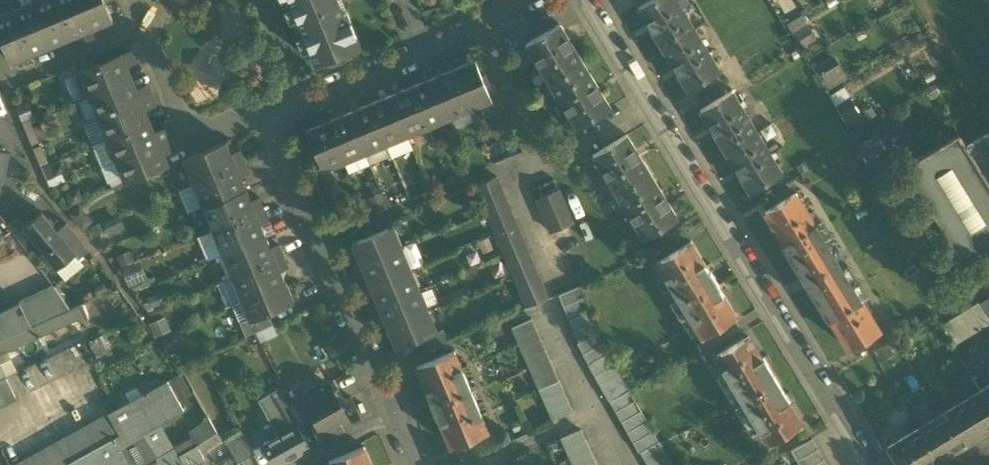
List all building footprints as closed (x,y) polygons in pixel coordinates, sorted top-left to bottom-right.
[(72,36),(57,0),(38,0),(34,2),(52,45),(72,36)] [(92,28),(80,0),(57,0),(72,36),(92,28)] [(92,28),(113,19),(105,0),(80,0),(92,28)] [(317,65),(361,46),(346,11),(343,13),(337,0),(285,0),(289,8),(292,7),(298,20),(294,21),(300,37),(304,35),(317,65)] [(689,86),(718,69),(677,0),(650,0),(640,6),(689,86)] [(783,12),(797,5),(795,0),(777,0),(783,12)] [(31,53),(52,45),(34,2),(13,10),(31,53)] [(31,53),(13,10),(0,16),(0,37),(10,62),(31,53)] [(805,15),(789,21),(796,38),(812,32),(805,15)] [(526,44),(577,127),(610,107),(560,24),(526,44)] [(114,58),(118,69),(122,68),(137,61),(133,50),(114,58)] [(827,88),(848,76),(836,54),(815,66),(827,88)] [(81,72),(90,94),(126,79),(122,68),(118,69),(114,58),(81,72)] [(475,59),(454,68),(471,109),(493,100),(475,59)] [(454,68),(433,77),(450,118),(471,109),(454,68)] [(73,101),(77,99),(90,94),(81,72),(64,79),(73,101)] [(433,77),(412,86),(429,127),(450,118),(433,77)] [(90,94),(99,116),(131,103),(128,96),(131,92),(130,91),(131,90),(129,85),(126,79),(90,94)] [(128,96),(131,103),(151,95),(147,84),(131,90),(130,91),(131,92),(128,96)] [(412,86),(391,95),(408,136),(429,127),(412,86)] [(845,118),(860,110),(847,86),(832,94),(845,118)] [(725,150),(751,193),(780,175),(755,133),(730,92),(701,110),(725,150)] [(86,121),(99,116),(90,94),(77,99),(86,121)] [(156,105),(151,95),(131,103),(133,110),(139,111),(139,112),(140,112),(156,105)] [(391,95),(369,103),(387,145),(408,136),(391,95)] [(28,101),(16,107),(22,122),(35,117),(28,101)] [(99,116),(109,138),(144,123),(142,117),(140,112),(139,112),(139,111),(133,110),(131,103),(99,116)] [(369,103),(348,112),(365,153),(387,145),(369,103)] [(471,109),(450,118),(454,129),(475,120),(471,109)] [(348,112),(327,121),(344,162),(365,153),(348,112)] [(36,116),(35,117),(22,122),(32,144),(40,141),(32,123),(38,120),(36,116)] [(99,116),(86,121),(83,123),(92,145),(109,138),(99,116)] [(323,171),(344,162),(327,121),(306,130),(323,171)] [(109,138),(118,160),(149,148),(147,143),(149,136),(148,135),(149,135),(147,129),(144,123),(109,138)] [(147,143),(149,148),(170,139),(165,128),(149,135),(148,135),(149,136),(147,143)] [(963,261),(988,245),(988,130),(966,144),(959,132),(904,166),(963,261)] [(594,155),(644,238),(678,218),(627,134),(594,155)] [(408,136),(387,145),(391,155),(392,156),(413,147),(408,136)] [(109,138),(92,145),(102,167),(118,160),(109,138)] [(174,150),(170,139),(149,148),(151,154),(158,155),(158,156),(163,154),(174,150)] [(183,159),(193,184),(225,171),(220,159),(232,154),(227,141),(186,158),(183,159)] [(42,144),(33,148),(41,167),(50,163),(42,144)] [(370,164),(391,155),(387,145),(365,153),(370,164)] [(151,154),(149,148),(118,160),(125,176),(127,183),(168,166),(163,154),(158,156),(158,155),(151,154)] [(220,159),(225,171),(245,162),(240,150),(232,154),(220,159)] [(6,171),(10,154),(0,152),(0,168),(6,171)] [(349,173),(370,164),(365,153),(344,162),(349,173)] [(118,160),(102,167),(108,183),(125,176),(118,160)] [(250,174),(245,162),(225,171),(230,182),(242,177),(250,174)] [(65,181),(64,171),(52,173),(51,165),(46,165),(49,183),(65,181)] [(193,184),(203,207),(247,189),(242,177),(230,182),(225,171),(193,184)] [(540,276),(530,254),(525,243),(521,232),(516,221),(511,210),(507,199),(502,188),(497,177),(475,186),(480,197),(485,208),(489,219),(494,230),(499,241),(503,252),(508,263),(517,286),(527,307),(549,298),(540,276)] [(188,213),(203,207),(193,184),(179,190),(188,213)] [(80,187),(66,192),(71,206),(85,200),(80,187)] [(203,207),(213,231),(244,218),(239,206),(252,201),(247,189),(203,207)] [(537,199),(551,232),(573,223),(559,190),(537,199)] [(382,192),(368,198),(374,214),(388,208),(382,192)] [(831,318),(850,349),(881,330),(842,268),(847,265),(839,252),(834,255),(796,192),(765,211),(784,242),(782,244),(828,319),(831,318)] [(239,206),(244,218),(265,209),(260,197),(252,201),(239,206)] [(80,204),(68,213),(83,230),(94,221),(80,204)] [(270,221),(265,209),(244,218),(249,229),(261,224),(270,221)] [(43,253),(57,270),(75,255),(76,254),(57,230),(42,212),(26,225),(23,227),(31,237),(44,252),(43,253)] [(119,214),(102,221),(107,235),(125,228),(119,214)] [(22,245),(31,237),(23,227),(26,225),(18,216),(7,225),(22,245)] [(213,231),(223,254),(266,236),(261,224),(249,229),(244,218),(213,231)] [(75,255),(79,259),(89,251),(66,223),(57,230),(76,254),(75,255)] [(352,242),(361,264),(402,247),(393,225),(352,242)] [(207,261),(223,254),(213,231),(198,237),(207,261)] [(223,254),(233,278),(264,265),(259,253),(271,248),(266,236),(223,254)] [(657,262),(703,335),(735,315),(717,286),(717,285),(706,267),(705,267),(689,242),(657,262)] [(259,253),(264,265),(284,256),(279,244),(271,248),(259,253)] [(411,268),(402,247),(361,264),(370,285),(411,268)] [(131,250),(117,256),(121,267),(135,261),(131,250)] [(75,255),(57,270),(66,281),(84,266),(79,259),(75,255)] [(289,268),(284,256),(264,265),(269,277),(281,271),(289,268)] [(121,268),(129,286),(148,278),(140,260),(121,268)] [(233,278),(242,301),(286,283),(281,271),(269,277),(264,265),(233,278)] [(420,289),(411,268),(370,285),(379,306),(420,289)] [(233,305),(242,301),(233,278),(217,284),(227,308),(233,305)] [(287,283),(286,283),(242,301),(250,319),(251,320),(269,313),(271,312),(270,311),(294,301),(287,283)] [(561,293),(573,319),(592,309),(580,285),(574,287),(561,293)] [(32,326),(32,327),(70,309),(54,286),(20,303),(32,326)] [(428,310),(420,289),(379,306),(387,327),(428,310)] [(980,303),(988,318),(988,298),(980,303)] [(233,305),(240,323),(250,319),(242,301),(233,305)] [(0,313),(0,326),(6,338),(32,326),(20,303),(0,313)] [(942,324),(954,344),(988,323),(977,303),(942,324)] [(9,351),(38,337),(80,318),(85,327),(87,326),(89,323),(89,321),(81,304),(70,309),(32,327),(0,342),(0,355),(9,351)] [(573,319),(578,330),(596,322),(598,321),(592,309),(573,319)] [(438,332),(428,310),(387,327),(396,349),(421,339),(438,332)] [(240,323),(246,337),(254,333),(256,332),(273,324),(269,313),(251,320),(250,319),(240,323)] [(509,323),(552,421),(576,410),(533,313),(509,323)] [(172,330),(166,316),(149,323),(155,337),(172,330)] [(575,332),(581,343),(599,334),(601,333),(596,322),(578,330),(575,332)] [(273,324),(256,332),(261,343),(278,335),(273,324)] [(421,339),(426,350),(448,340),(443,329),(438,332),(421,339)] [(175,330),(159,338),(167,352),(182,344),(175,330)] [(623,385),(599,334),(581,343),(580,344),(607,402),(626,390),(623,385)] [(100,336),(89,341),(97,358),(108,353),(100,336)] [(722,368),(741,401),(776,380),(763,358),(763,359),(749,336),(717,355),(724,367),(722,368)] [(896,354),(888,341),(873,350),(880,363),(896,354)] [(973,348),(962,354),(970,368),(981,362),(973,348)] [(438,415),(451,447),(489,432),(455,350),(417,366),(431,398),(430,398),(437,415),(438,415)] [(7,376),(18,371),(9,351),(0,355),(0,364),(1,364),(7,376)] [(168,381),(179,401),(193,394),(182,374),(168,381)] [(17,398),(6,377),(0,380),(0,406),(17,398)] [(789,401),(776,380),(741,401),(761,433),(763,432),(769,443),(801,424),(788,402),(789,401)] [(130,464),(153,464),(157,463),(158,464),(162,464),(180,455),(197,445),(217,432),(211,421),(192,434),(193,439),(172,451),(157,426),(184,411),(179,401),(168,381),(108,414),(120,435),(115,438),(130,464)] [(316,418),(327,439),(352,425),(328,383),(304,397),(316,418)] [(988,406),(988,385),(980,390),(980,391),(988,406)] [(275,464),(281,464),(311,448),(278,390),(268,396),(288,431),(280,435),(263,445),(275,464)] [(607,402),(638,453),(657,442),(626,390),(607,402)] [(941,415),(961,447),(985,432),(988,429),(988,406),(980,391),(941,415)] [(260,400),(280,435),(288,431),(268,396),(260,400)] [(293,403),(305,424),(316,418),(304,397),(293,403)] [(929,414),(921,401),(908,409),(917,422),(929,414)] [(71,463),(115,438),(120,435),(108,414),(15,464),(66,464),(71,463)] [(938,461),(961,447),(941,415),(918,429),(938,461)] [(938,461),(918,429),(918,428),(887,447),(899,464),(932,464),(938,461),(939,461),(938,461)] [(584,429),(561,439),(572,464),(599,464),(584,429)] [(227,439),(239,462),(254,454),(241,431),(227,439)] [(197,445),(203,455),(222,442),(217,432),(197,445)] [(72,464),(130,464),(115,438),(71,463),(72,464)] [(799,464),(826,464),(812,440),(792,451),(799,464)] [(645,464),(671,464),(657,442),(638,453),(645,464)] [(196,464),(205,459),(202,455),(203,455),(197,445),(180,455),(186,464),(196,464)] [(364,446),(329,461),(331,464),(372,464),(364,446)] [(180,455),(162,464),(186,464),(180,455)]
